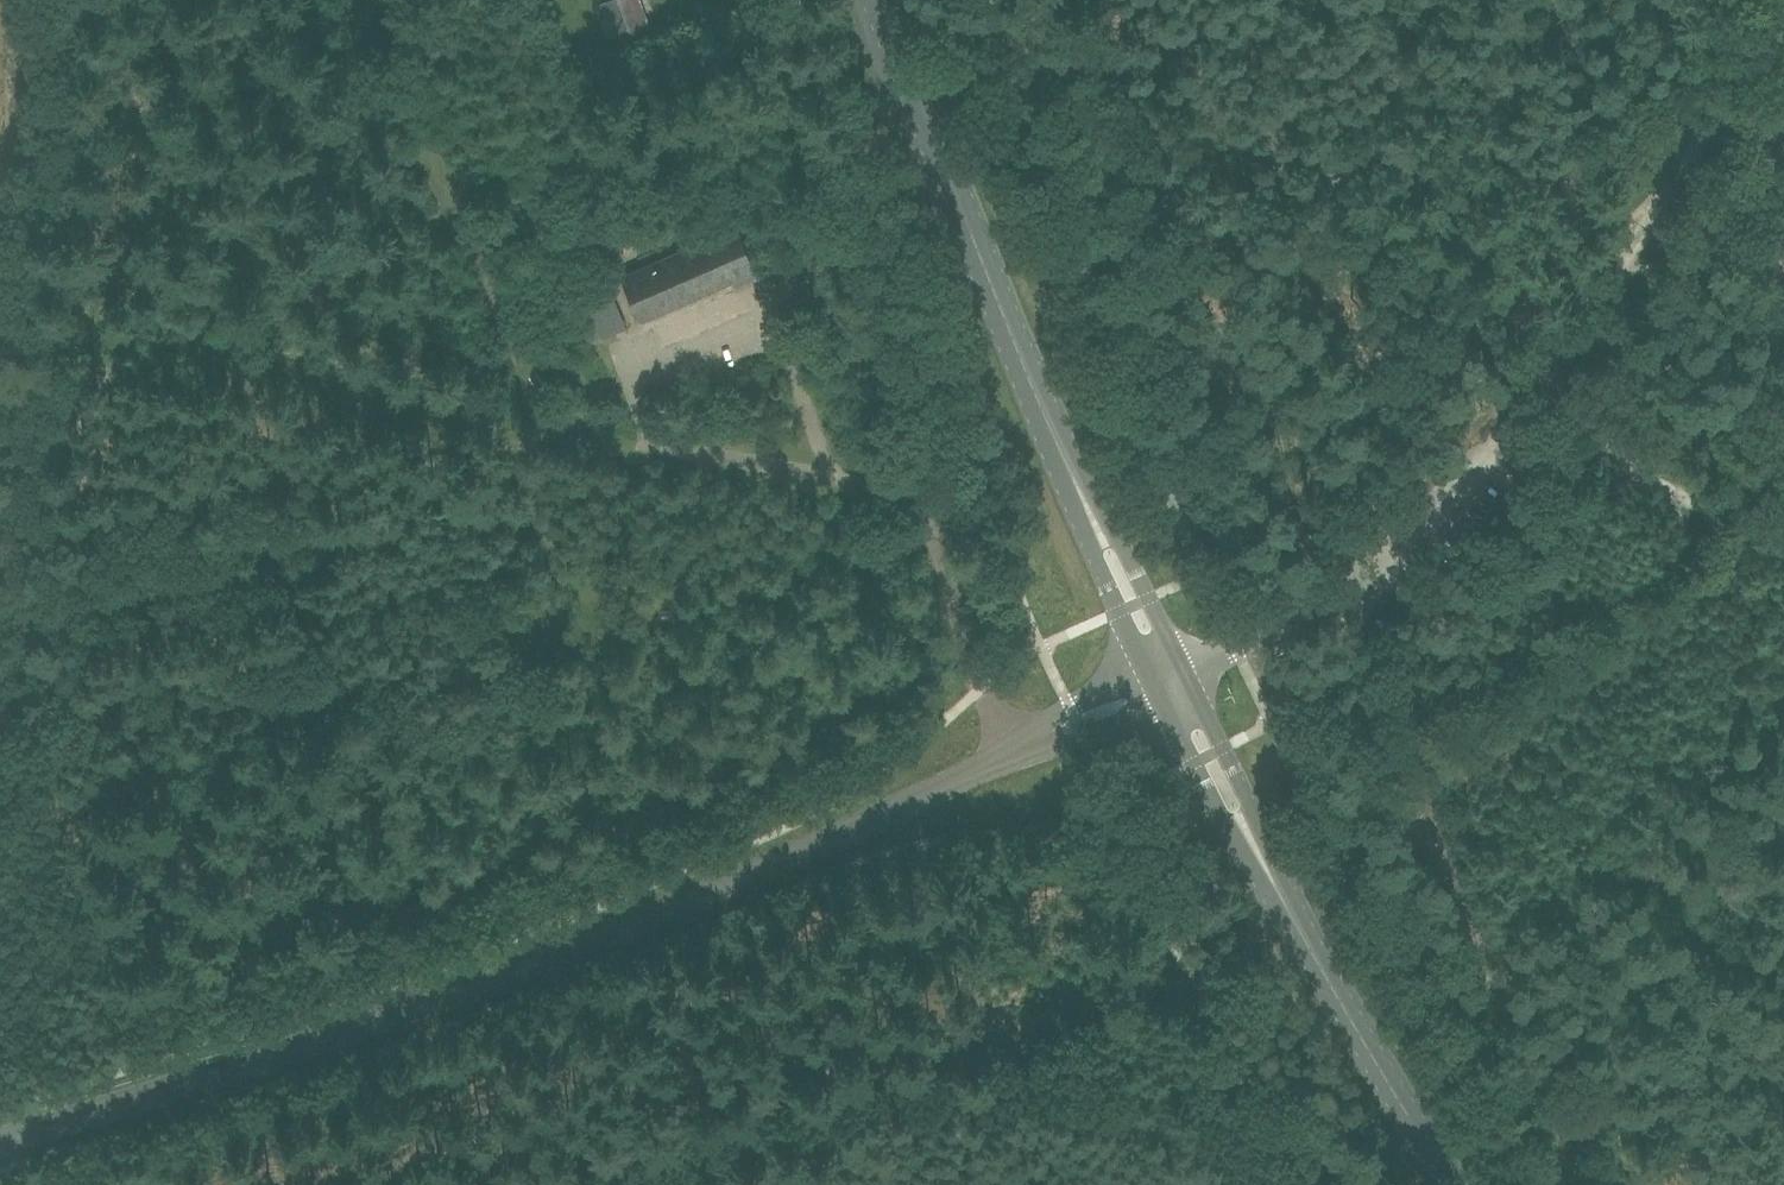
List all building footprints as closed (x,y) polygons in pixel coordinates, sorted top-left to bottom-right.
[(618,54),(654,41),(640,0),(604,0),(599,2),(618,54)] [(756,275),(735,226),(621,275),(640,320),(733,280),(735,284),(756,275)] [(570,298),(590,344),(627,328),(607,282),(570,298)]
